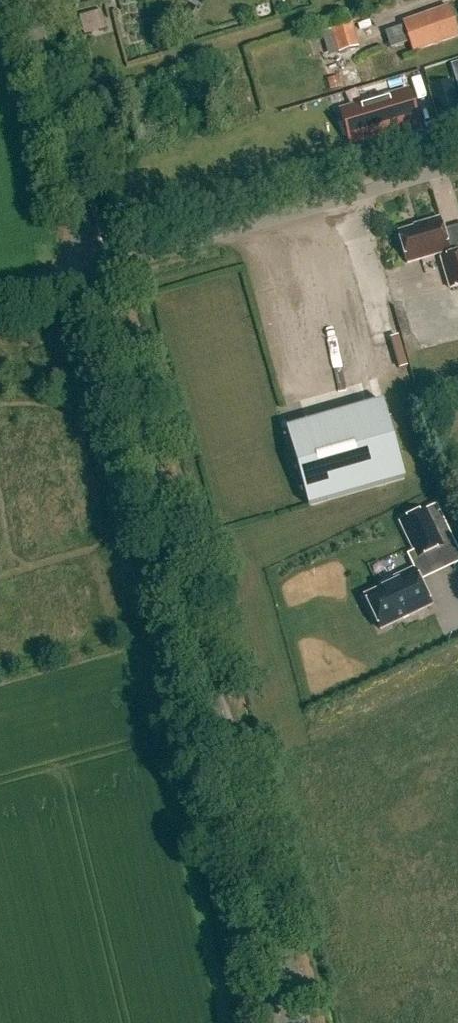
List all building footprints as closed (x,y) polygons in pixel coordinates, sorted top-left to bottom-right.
[(404,26),(385,33),(390,48),(409,41),(413,52),(457,37),(448,7),(402,23),(404,26)] [(103,9),(81,14),(86,34),(108,29),(103,9)] [(359,47),(352,24),(321,33),(328,56),(359,47)] [(359,69),(345,70),(346,85),(360,84),(359,69)] [(450,81),(428,88),(438,122),(457,116),(457,109),(450,81)] [(395,96),(351,110),(359,135),(402,122),(395,96)] [(420,227),(397,234),(406,264),(439,255),(449,289),(457,287),(457,253),(450,256),(439,219),(420,225),(420,227)] [(405,480),(382,403),(286,431),(309,508),(405,480)] [(444,548),(426,510),(399,523),(417,560),(444,548)] [(380,631),(431,607),(414,570),(380,586),(381,590),(365,598),(380,631)]
